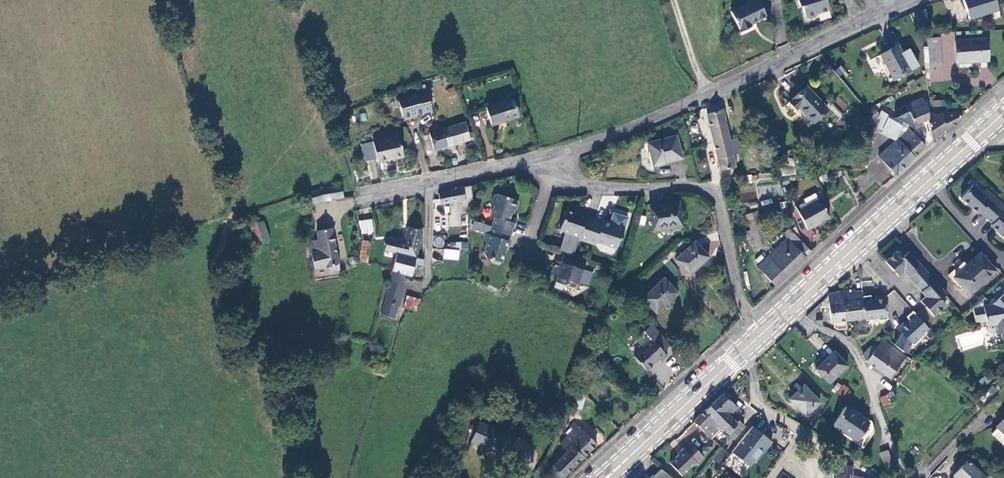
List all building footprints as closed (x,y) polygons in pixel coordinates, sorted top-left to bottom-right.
[(731,11),(740,31),(751,26),(750,24),(766,16),(759,0),(754,0),(731,11)] [(800,6),(803,5),(806,17),(809,18),(816,16),(818,13),(830,10),(827,0),(798,0),(800,6)] [(969,19),(990,13),(992,20),(1000,17),(994,0),(962,0),(969,19)] [(927,48),(929,63),(941,62),(938,37),(926,38),(927,48)] [(986,39),(954,41),(956,64),(980,62),(980,59),(988,58),(986,39)] [(880,55),(893,80),(911,70),(897,45),(880,55)] [(941,72),(941,62),(929,63),(929,68),(930,73),(941,72)] [(798,107),(812,122),(827,109),(805,86),(789,101),(796,109),(798,107)] [(446,89),(447,97),(455,95),(454,87),(446,89)] [(423,111),(432,109),(426,90),(418,92),(418,91),(397,97),(396,100),(397,106),(400,107),(402,116),(405,118),(416,115),(416,113),(422,111),(423,111)] [(922,97),(908,103),(911,112),(909,112),(909,114),(896,119),(911,127),(927,120),(929,120),(927,112),(926,107),(922,97)] [(519,116),(513,98),(486,106),(492,125),(519,116)] [(725,116),(722,102),(706,107),(720,170),(735,167),(732,155),(739,154),(736,138),(729,139),(724,116),(725,116)] [(881,111),(877,118),(876,120),(876,126),(896,137),(902,125),(888,118),(889,116),(881,111)] [(941,111),(927,112),(929,120),(927,120),(932,141),(933,139),(935,141),(959,120),(955,112),(942,114),(941,111)] [(428,133),(433,150),(470,139),(465,122),(428,133)] [(879,156),(895,174),(924,147),(909,129),(879,156)] [(399,135),(373,142),(377,162),(403,156),(399,135)] [(675,136),(647,143),(653,166),(681,158),(675,136)] [(343,197),(342,191),(340,184),(322,188),(324,201),(343,197)] [(452,203),(449,204),(449,213),(447,213),(447,226),(459,226),(459,213),(469,213),(468,203),(473,202),(471,186),(457,187),(457,188),(438,193),(440,203),(451,201),(452,203)] [(980,213),(986,219),(1000,204),(985,190),(982,194),(973,186),(961,199),(973,210),(975,208),(980,213)] [(312,204),(324,201),(322,188),(309,191),(312,204)] [(803,200),(804,203),(806,206),(797,211),(808,230),(815,226),(816,227),(821,224),(820,221),(829,217),(819,199),(818,200),(814,194),(803,200)] [(491,226),(490,226),(510,233),(513,223),(507,221),(511,209),(515,210),(517,201),(499,195),(493,196),(491,203),(493,207),(490,216),(494,217),(491,226)] [(678,202),(649,206),(652,231),(660,229),(660,225),(680,222),(678,202)] [(797,204),(794,205),(797,211),(806,206),(804,203),(798,207),(797,204)] [(1000,204),(986,219),(993,225),(998,230),(996,232),(1003,239),(1003,207),(1000,204)] [(572,256),(578,239),(587,242),(594,219),(585,216),(586,212),(577,210),(576,213),(565,210),(559,229),(565,231),(558,251),(562,253),(572,256)] [(373,231),(371,218),(359,220),(361,233),(373,231)] [(601,221),(594,219),(587,242),(594,244),(595,241),(601,243),(605,242),(606,245),(615,248),(618,239),(620,238),(623,228),(615,225),(615,224),(601,220),(601,221)] [(269,241),(262,220),(248,225),(255,245),(269,241)] [(505,248),(510,233),(490,226),(487,234),(485,233),(482,239),(485,243),(482,252),(485,256),(489,258),(490,262),(497,264),(501,262),(504,252),(503,249),(505,248)] [(329,265),(330,272),(339,270),(330,228),(316,231),(318,240),(309,242),(315,268),(329,265)] [(384,251),(396,254),(415,258),(421,230),(409,228),(405,243),(387,239),(384,251)] [(758,267),(776,286),(805,257),(805,256),(811,252),(801,241),(789,229),(783,234),(787,238),(758,267)] [(433,246),(443,247),(444,237),(435,236),(433,246)] [(366,262),(369,242),(362,241),(359,261),(366,262)] [(683,246),(679,241),(660,259),(664,263),(683,246)] [(694,241),(675,259),(689,275),(708,256),(694,241)] [(255,247),(258,258),(268,255),(264,244),(255,247)] [(444,249),(443,256),(457,257),(458,249),(444,249)] [(907,277),(914,285),(928,273),(909,252),(902,258),(897,253),(885,263),(898,277),(905,271),(909,275),(907,277)] [(581,269),(584,260),(581,259),(572,256),(562,253),(560,262),(555,260),(552,269),(558,270),(556,276),(553,286),(560,289),(563,288),(564,285),(574,288),(578,277),(580,276),(583,270),(581,269)] [(996,272),(979,253),(966,265),(963,262),(948,275),(957,286),(959,284),(969,295),(996,272)] [(414,264),(423,265),(423,260),(415,258),(396,254),(391,271),(403,274),(410,276),(414,264)] [(350,264),(352,263),(354,261),(354,259),(353,257),(351,255),(349,255),(347,256),(345,258),(345,260),(346,262),(348,264),(350,264)] [(671,264),(668,267),(675,275),(678,272),(671,264)] [(403,285),(403,281),(403,274),(391,271),(384,303),(380,314),(393,318),(396,306),(399,307),(403,285)] [(940,300),(944,295),(946,294),(928,273),(914,285),(920,293),(923,291),(927,295),(920,302),(933,316),(945,306),(940,300)] [(677,292),(659,274),(649,284),(653,289),(642,298),(656,313),(677,292)] [(856,300),(855,291),(855,290),(840,292),(844,321),(864,318),(862,299),(856,300)] [(844,321),(840,292),(826,296),(830,323),(832,322),(833,328),(836,330),(845,329),(844,321)] [(403,308),(405,309),(415,311),(418,299),(406,296),(403,308)] [(862,297),(862,299),(864,318),(864,320),(877,318),(878,321),(887,320),(884,296),(875,297),(875,301),(871,302),(870,296),(862,297)] [(982,296),(971,306),(973,322),(984,321),(985,324),(996,322),(998,334),(1000,334),(1002,341),(1003,340),(1003,304),(1002,298),(997,299),(995,296),(988,302),(982,296)] [(927,327),(911,310),(905,315),(909,320),(906,323),(903,320),(896,326),(912,344),(919,337),(917,336),(927,327)] [(662,351),(670,344),(651,324),(644,331),(651,340),(633,356),(646,370),(658,359),(660,361),(667,356),(662,351)] [(818,348),(823,343),(814,334),(809,340),(818,348)] [(877,347),(873,344),(867,349),(862,354),(867,359),(866,361),(889,377),(906,357),(882,340),(877,347)] [(829,383),(847,366),(834,351),(815,369),(829,383)] [(842,397),(848,388),(843,385),(837,394),(842,397)] [(820,402),(803,386),(789,399),(805,416),(820,402)] [(887,395),(880,398),(884,407),(890,404),(889,402),(895,398),(892,392),(887,395)] [(579,394),(574,408),(582,410),(587,396),(579,394)] [(742,415),(722,394),(704,411),(720,427),(733,440),(743,427),(737,421),(742,415)] [(868,422),(845,407),(833,426),(854,440),(853,442),(863,448),(874,432),(871,421),(869,420),(868,422)] [(693,421),(710,438),(720,427),(704,411),(693,421)] [(997,427),(998,428),(993,434),(1003,444),(1003,419),(997,427)] [(470,425),(458,420),(455,427),(467,433),(470,425)] [(498,453),(506,434),(479,422),(471,441),(498,453)] [(573,429),(565,439),(569,443),(572,447),(572,446),(583,457),(596,444),(575,424),(571,427),(573,429)] [(752,426),(732,452),(749,466),(755,459),(757,461),(772,442),(752,426)] [(583,457),(572,446),(572,447),(569,443),(565,439),(560,443),(563,446),(567,451),(563,454),(560,451),(554,457),(557,460),(552,465),(548,474),(552,477),(562,477),(583,457)] [(519,442),(519,453),(530,453),(530,442),(519,442)] [(678,455),(669,464),(681,476),(694,463),(696,464),(703,457),(689,443),(683,449),(682,448),(677,453),(678,455)] [(721,447),(714,460),(721,464),(728,452),(721,447)] [(895,473),(888,450),(880,453),(887,476),(895,473)] [(968,460),(954,476),(955,476),(953,477),(987,477),(968,460)] [(833,477),(853,477),(853,474),(852,466),(837,467),(837,475),(833,475),(833,477)] [(660,469),(651,477),(672,477),(660,469)]
